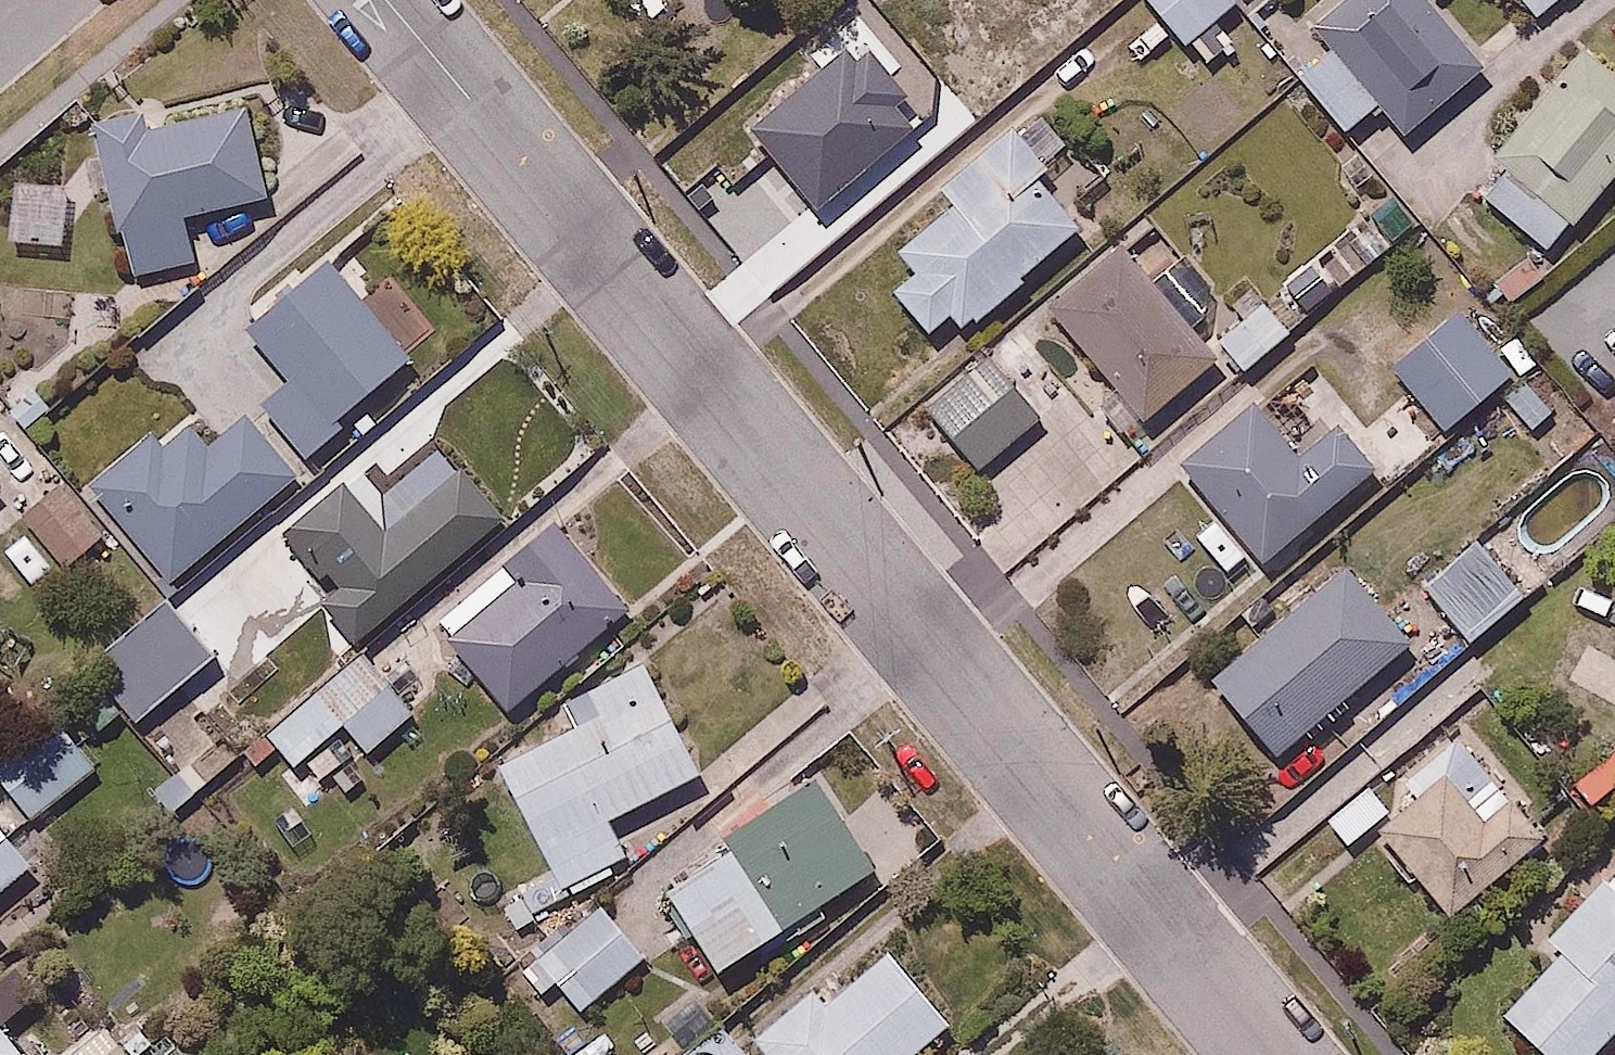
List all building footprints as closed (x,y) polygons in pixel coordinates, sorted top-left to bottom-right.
[(1207,67),(1240,39),(1220,16),(1239,0),(1150,0),(1207,67)] [(1432,0),(1326,0),(1275,37),(1343,132),(1381,104),(1398,128),(1481,68),(1432,0)] [(1614,168),(1614,67),(1584,40),(1464,182),(1545,250),(1614,168)] [(857,60),(844,43),(741,123),(808,211),(915,128),(903,112),(922,98),(880,43),(857,60)] [(162,91),(90,112),(137,276),(200,259),(188,218),(276,193),(249,99),(171,121),(162,91)] [(1053,166),(1014,116),(937,177),(952,196),(898,238),(916,260),(890,281),(927,327),(944,313),(958,332),(1084,232),(1040,176),(1053,166)] [(77,171),(20,170),(18,240),(76,241),(77,171)] [(1120,232),(1042,295),(1142,419),(1217,358),(1185,319),(1214,296),(1176,248),(1150,269),(1120,232)] [(413,355),(332,257),(255,319),(295,368),(265,393),(320,461),(361,428),(346,410),(413,355)] [(1253,287),(1210,328),(1253,373),(1296,331),(1253,287)] [(1465,303),(1394,362),(1449,429),(1520,369),(1465,303)] [(1052,366),(1013,322),(923,403),(985,473),(1046,419),(1022,393),(1052,366)] [(1257,392),(1178,455),(1261,559),(1366,475),(1384,496),(1449,443),(1411,396),(1358,439),(1334,411),(1296,441),(1257,392)] [(174,579),(306,470),(256,409),(211,447),(191,423),(169,441),(160,430),(96,484),(174,579)] [(358,640),(515,508),(472,457),(390,527),(347,476),(292,522),(343,583),(323,599),(358,640)] [(13,478),(0,462),(0,489),(13,478)] [(68,473),(24,510),(71,566),(115,529),(68,473)] [(515,705),(634,604),(560,516),(440,616),(515,705)] [(1524,588),(1472,532),(1416,584),(1468,640),(1524,588)] [(1414,641),(1348,560),(1212,672),(1279,752),(1414,641)] [(1574,630),(1614,657),(1614,567),(1574,630)] [(226,650),(172,591),(96,660),(150,719),(226,650)] [(421,708),(373,649),(274,731),(300,763),(351,721),(373,748),(421,708)] [(706,771),(648,653),(562,696),(575,721),(506,756),(571,884),(634,853),(615,816),(706,771)] [(230,732),(198,695),(147,738),(174,770),(152,789),(173,813),(215,778),(198,759),(230,732)] [(0,758),(0,771),(37,820),(106,768),(62,711),(0,758)] [(1549,828),(1461,729),(1399,784),(1412,798),(1374,832),(1450,917),(1549,828)] [(885,862),(827,778),(671,885),(728,969),(885,862)] [(7,797),(0,802),(0,897),(52,858),(7,797)] [(1614,1042),(1614,870),(1547,935),(1563,952),(1506,1007),(1551,1054),(1602,1054),(1614,1042)] [(649,949),(603,900),(538,962),(583,1011),(649,949)] [(753,1027),(777,1054),(907,1054),(951,1016),(892,947),(828,1001),(809,978),(753,1027)] [(1,1006),(0,1007),(0,1054),(41,1054),(1,1006)] [(755,1051),(724,1016),(680,1054),(750,1054),(755,1051)] [(113,1032),(84,1054),(131,1054),(113,1032)]
